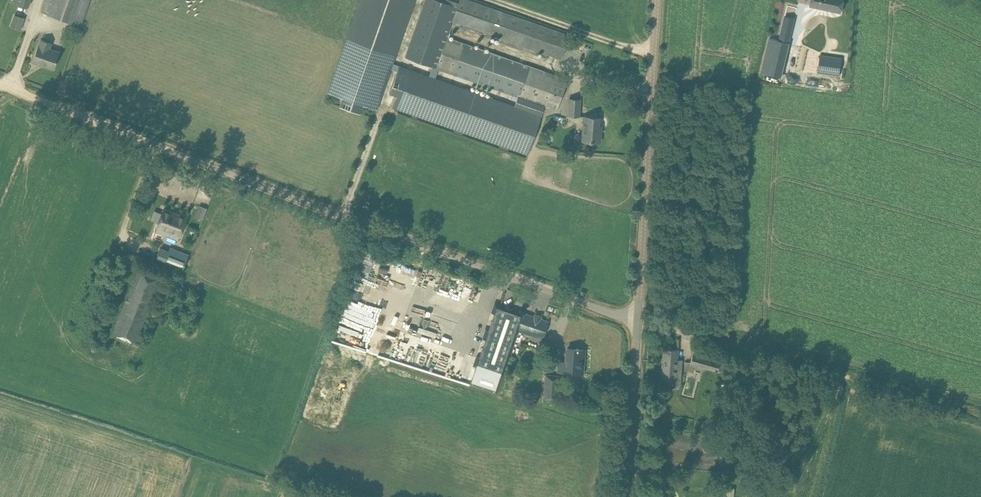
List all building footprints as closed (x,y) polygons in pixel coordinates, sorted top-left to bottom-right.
[(41,12),(81,25),(89,0),(45,0),(41,12)] [(561,59),(569,36),(569,35),(560,32),(468,0),(460,0),(459,3),(451,0),(425,0),(405,58),(432,67),(429,76),(393,63),(396,54),(415,0),(361,0),(346,42),(329,93),(342,98),(340,106),(345,108),(360,113),(362,106),(362,104),(377,110),(379,102),(391,69),(396,71),(389,93),(397,96),(393,107),(413,114),(411,118),(416,119),(417,116),(454,129),(453,132),(462,135),(463,132),(500,145),(499,148),(507,151),(509,147),(528,154),(531,145),(542,115),(545,106),(556,110),(567,79),(447,38),(453,22),(551,56),(561,59)] [(841,13),(844,0),(811,0),(810,6),(841,13)] [(17,28),(22,15),(16,13),(11,26),(17,28)] [(771,75),(781,77),(792,29),(794,19),(785,17),(780,41),(770,38),(761,72),(771,75)] [(32,61),(53,69),(59,52),(49,48),(51,43),(41,39),(39,45),(38,44),(32,61)] [(821,54),(817,72),(839,76),(844,58),(837,56),(821,54)] [(568,115),(579,116),(580,99),(569,98),(568,115)] [(582,141),(600,142),(601,131),(598,130),(599,117),(584,116),(582,141)] [(202,218),(206,206),(200,204),(196,216),(202,218)] [(161,215),(155,231),(178,240),(187,217),(164,208),(163,211),(161,215)] [(132,252),(141,256),(145,247),(135,243),(132,252)] [(160,248),(155,262),(181,273),(188,255),(169,247),(168,251),(160,248)] [(354,279),(385,288),(390,272),(360,262),(354,279)] [(161,278),(138,269),(114,334),(137,343),(161,278)] [(414,290),(410,297),(421,303),(425,296),(414,290)] [(381,303),(384,295),(372,291),(369,299),(381,303)] [(476,366),(469,385),(497,394),(497,395),(504,376),(519,332),(542,340),(549,321),(494,303),(491,312),(494,313),(488,331),(485,330),(482,338),(485,339),(479,357),(476,356),(473,365),(476,366)] [(385,329),(394,332),(400,318),(391,314),(385,329)] [(179,317),(175,324),(190,331),(193,323),(179,317)] [(375,348),(383,351),(386,345),(377,342),(375,348)] [(704,371),(705,367),(724,373),(727,362),(726,362),(728,355),(697,346),(692,364),(696,365),(695,369),(704,371)] [(559,372),(582,373),(584,350),(578,350),(578,349),(576,348),(576,349),(567,349),(566,362),(559,362),(559,372)] [(663,349),(661,383),(679,384),(680,366),(682,366),(682,359),(677,359),(677,350),(663,349)] [(380,362),(391,367),(393,361),(383,356),(380,362)] [(544,399),(558,400),(560,375),(545,374),(544,399)]
